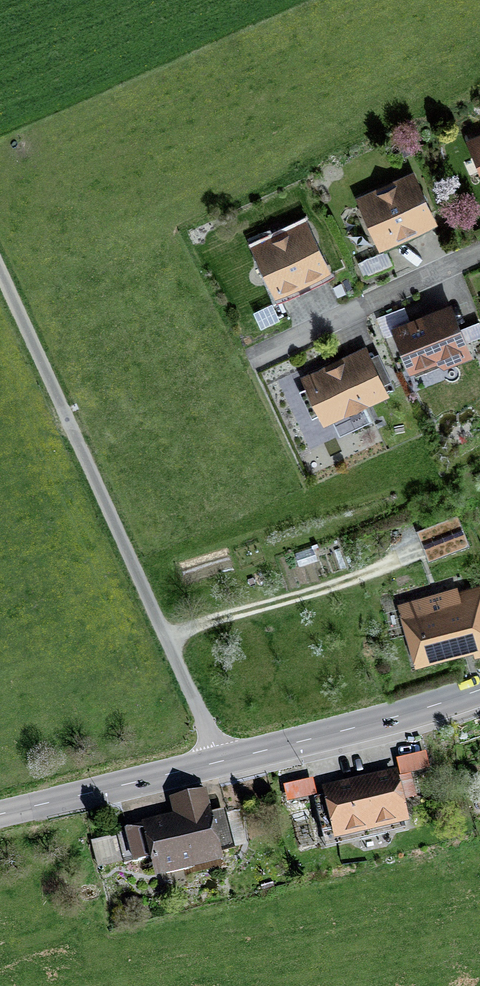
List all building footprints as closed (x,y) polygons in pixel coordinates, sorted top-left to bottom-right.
[(464,138),(479,175),(479,132),(464,138)] [(354,196),(379,251),(438,224),(413,169),(354,196)] [(250,245),(275,299),(332,272),(306,219),(250,245)] [(361,252),(364,247),(362,242),(357,240),(352,242),(349,247),(351,252),(356,254),(361,252)] [(363,276),(392,263),(386,249),(357,262),(363,276)] [(337,297),(346,293),(341,283),(332,287),(337,297)] [(472,357),(466,341),(479,336),(479,323),(479,320),(461,327),(451,302),(409,318),(404,306),(375,317),(383,337),(393,333),(408,373),(413,371),(416,378),(472,357)] [(253,312),(260,328),(280,319),(272,303),(253,312)] [(389,395),(366,345),(300,376),(305,387),(298,390),(310,418),(317,415),(323,426),(331,421),(338,437),(373,421),(366,405),(389,395)] [(416,530),(429,561),(470,545),(463,527),(458,514),(416,530)] [(311,562),(317,560),(312,546),(294,553),(299,566),(302,565),(304,571),(313,568),(311,562)] [(472,652),(474,658),(479,656),(479,584),(458,590),(457,586),(397,603),(415,668),(472,652)] [(320,786),(324,805),(316,807),(322,836),(332,834),(334,841),(409,825),(401,783),(412,781),(411,774),(430,770),(426,752),(395,758),(397,770),(320,786)] [(316,795),(313,779),(282,785),(286,802),(316,795)] [(168,798),(172,814),(140,821),(141,824),(123,828),(124,832),(90,840),(96,868),(122,862),(123,864),(132,862),(132,863),(150,860),(153,876),(223,861),(221,854),(235,851),(226,810),(211,813),(206,789),(168,798)] [(365,852),(370,849),(371,844),(368,839),(363,838),(358,841),(357,846),(360,850),(365,852)] [(381,850),(388,849),(387,842),(380,843),(381,850)] [(353,860),(357,860),(359,856),(358,852),(355,850),(351,851),(349,854),(349,858),(353,860)]
